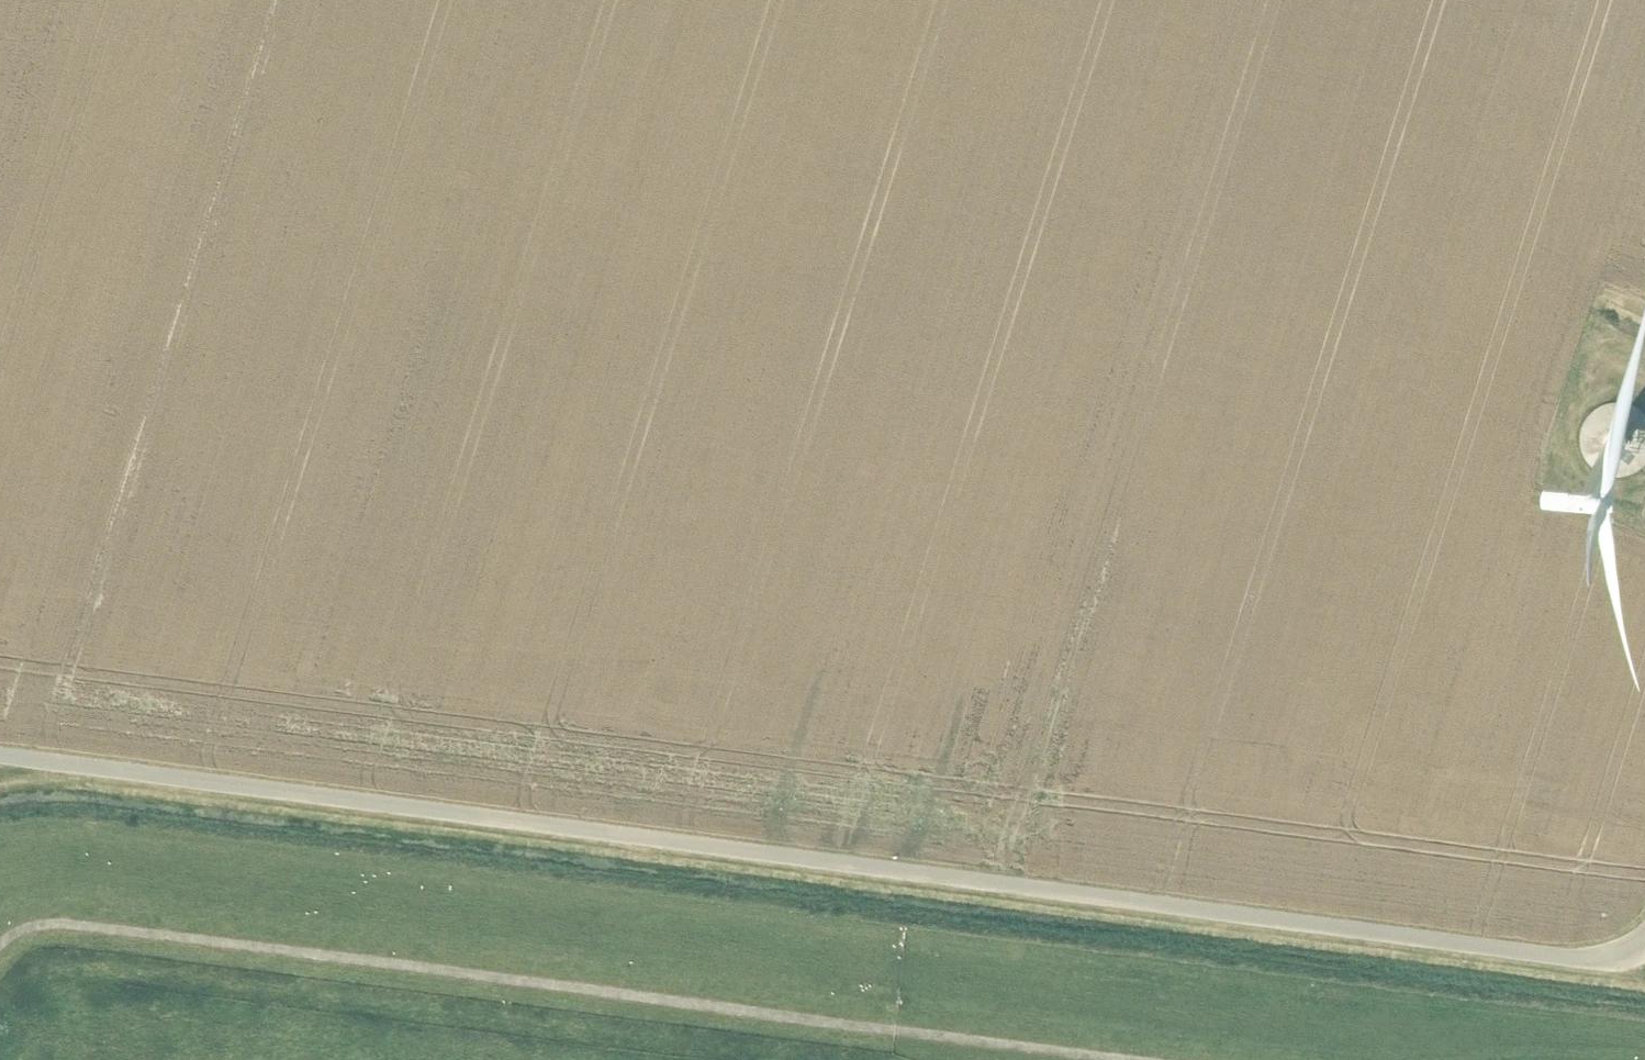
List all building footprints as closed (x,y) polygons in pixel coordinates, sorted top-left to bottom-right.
[(1580,440),(1580,443),(1580,447),(1581,450),(1582,453),(1584,456),(1585,459),(1587,462),(1589,465),(1592,467),(1594,469),(1597,471),(1600,473),(1603,474),(1606,475),(1610,476),(1613,477),(1616,477),(1620,477),(1623,477),(1626,476),(1630,475),(1633,474),(1636,472),(1639,471),(1641,469),(1644,466),(1644,465),(1644,414),(1643,412),(1640,410),(1637,408),(1635,406),(1632,405),(1629,404),(1626,403),(1622,402),(1619,402),(1616,402),(1613,402),(1610,403),(1606,404),(1603,405),(1600,406),(1598,408),(1595,409),(1592,411),(1590,414),(1588,416),(1586,419),(1584,421),(1583,424),(1582,427),(1581,430),(1580,434),(1580,437),(1580,440)]
